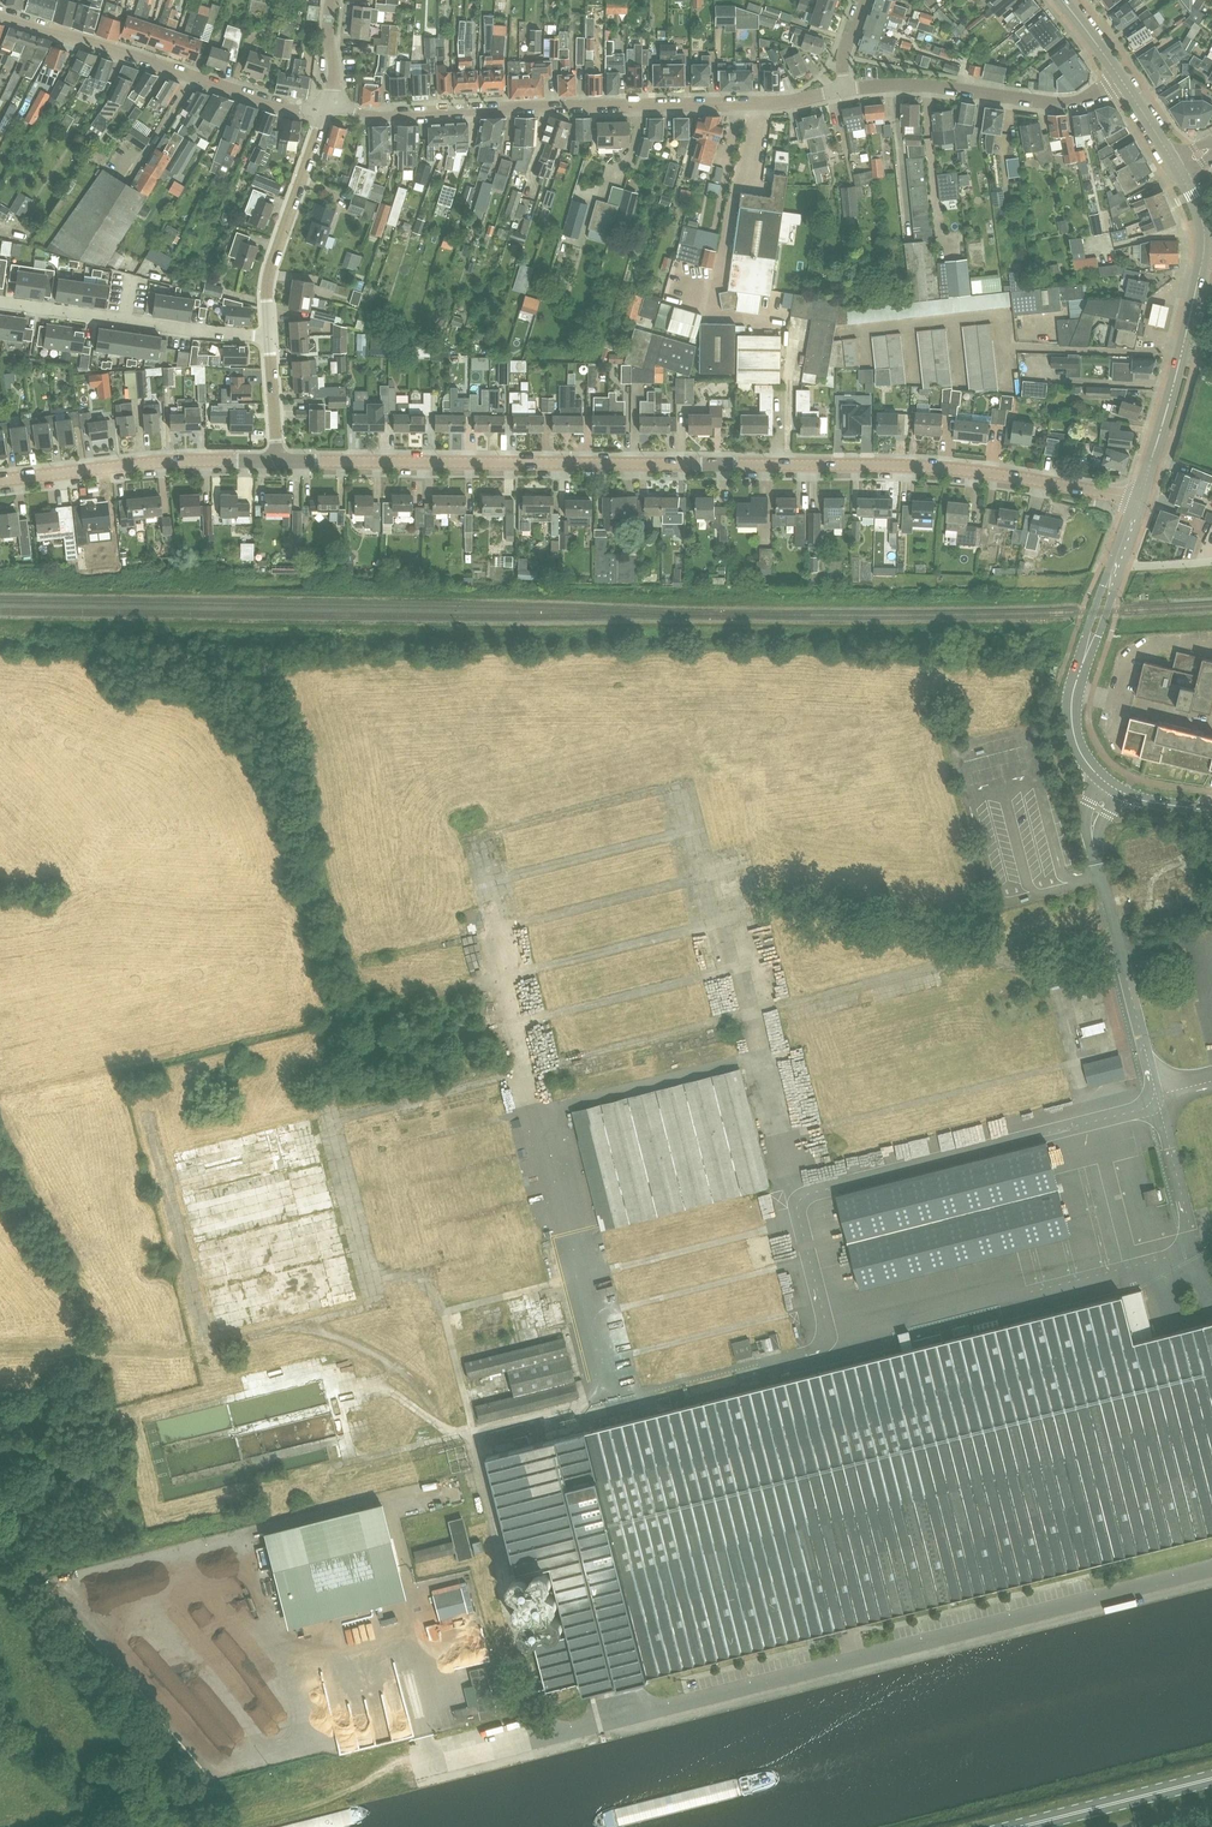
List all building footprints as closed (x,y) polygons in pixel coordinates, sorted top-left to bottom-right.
[(3,3),(13,6),(23,9),(26,0),(4,0),(3,2),(3,3)] [(25,10),(38,14),(42,0),(28,0),(25,10)] [(39,14),(52,19),(57,0),(43,0),(39,14)] [(73,26),(79,2),(78,2),(79,0),(73,0),(73,1),(71,0),(59,0),(53,19),(73,26)] [(83,29),(91,0),(84,0),(83,3),(79,2),(73,26),(83,29)] [(83,29),(93,32),(102,0),(91,0),(83,29)] [(122,34),(134,38),(143,9),(143,8),(145,3),(144,2),(145,0),(139,0),(137,6),(135,14),(136,14),(135,17),(129,15),(122,34)] [(188,0),(181,0),(180,8),(186,9),(188,0)] [(202,10),(204,0),(203,0),(194,0),(192,9),(202,10)] [(815,7),(832,12),(836,0),(817,0),(815,7)] [(904,18),(908,8),(895,4),(896,1),(895,0),(874,0),(872,8),(904,18)] [(984,14),(987,18),(995,12),(999,17),(1019,0),(1000,0),(984,14)] [(1041,8),(1035,0),(1025,0),(1014,9),(1018,14),(1005,25),(1010,30),(1023,20),(1025,22),(1041,8)] [(1108,8),(1118,0),(1102,0),(1108,8)] [(1143,2),(1142,0),(1130,0),(1128,2),(1126,0),(1124,0),(1116,6),(1117,7),(1109,13),(1116,23),(1115,25),(1118,28),(1120,28),(1121,29),(1138,16),(1133,9),(1143,2)] [(1191,14),(1193,13),(1193,9),(1193,2),(1193,0),(1180,0),(1191,14)] [(1199,10),(1206,0),(1197,0),(1193,6),(1199,10)] [(96,34),(107,37),(115,11),(117,4),(107,1),(96,34)] [(606,1),(606,12),(617,12),(617,1),(606,1)] [(807,5),(798,2),(796,8),(805,11),(807,5)] [(143,9),(134,38),(146,42),(153,23),(145,21),(146,18),(147,18),(152,5),(151,4),(145,3),(143,8),(143,9)] [(202,40),(201,39),(207,22),(214,25),(221,6),(213,3),(209,16),(198,12),(184,55),(195,58),(202,40)] [(314,13),(324,13),(324,3),(314,3),(314,13)] [(119,19),(123,7),(123,6),(117,4),(115,11),(107,37),(117,41),(124,21),(119,19)] [(153,23),(146,42),(159,46),(168,18),(171,7),(166,5),(160,22),(161,23),(160,26),(153,23)] [(376,22),(378,8),(371,8),(371,7),(354,5),(353,21),(369,22),(376,22)] [(735,24),(735,11),(735,6),(715,6),(716,25),(735,24)] [(758,14),(735,6),(735,11),(735,29),(759,28),(758,14)] [(766,6),(763,14),(779,19),(781,11),(766,6)] [(168,18),(159,46),(171,50),(177,31),(170,29),(171,26),(172,26),(178,9),(171,7),(168,18)] [(832,12),(815,7),(810,23),(826,28),(832,12)] [(872,8),(867,21),(887,28),(890,19),(903,23),(904,18),(872,8)] [(1206,17),(1193,9),(1193,13),(1188,20),(1195,24),(1199,27),(1206,17)] [(185,34),(177,31),(171,50),(184,55),(198,12),(192,10),(185,31),(186,31),(185,34)] [(919,20),(920,20),(920,21),(930,24),(933,15),(922,12),(919,20)] [(1017,45),(1022,50),(1054,23),(1044,12),(1028,25),(1033,32),(1017,45)] [(759,23),(774,28),(777,19),(759,14),(759,21),(759,23)] [(1160,25),(1156,18),(1153,14),(1142,21),(1143,23),(1136,28),(1136,29),(1127,35),(1131,40),(1130,40),(1130,41),(1130,45),(1132,48),(1134,48),(1136,50),(1154,38),(1150,31),(1160,25)] [(275,55),(289,57),(290,58),(293,39),(291,38),(295,20),(282,17),(275,55)] [(910,17),(908,24),(918,27),(919,23),(920,21),(920,20),(919,20),(910,17)] [(586,74),(586,94),(602,94),(602,74),(594,74),(594,71),(594,60),(591,60),(591,49),(594,49),(594,38),(594,31),(593,31),(593,24),(593,18),(586,18),(586,20),(586,24),(586,37),(586,49),(585,49),(585,60),(585,74),(586,74)] [(368,38),(369,22),(353,21),(351,36),(368,38)] [(867,21),(862,34),(895,45),(897,40),(885,35),(887,28),(867,21)] [(918,27),(918,28),(933,33),(935,25),(930,24),(920,21),(919,23),(918,27)] [(1047,50),(1064,36),(1054,23),(1022,50),(1026,56),(1042,43),(1047,50)] [(225,36),(221,49),(213,46),(207,62),(225,68),(228,58),(236,61),(243,29),(228,24),(224,36),(225,36)] [(481,70),(480,70),(481,90),(482,90),(487,90),(488,91),(493,91),(491,44),(492,44),(492,34),(493,30),(493,24),(484,24),(485,44),(485,47),(485,55),(485,56),(480,56),(481,70)] [(1199,27),(1195,24),(1191,32),(1198,35),(1203,29),(1199,27)] [(8,56),(12,49),(20,30),(9,26),(1,45),(2,45),(0,51),(0,54),(3,55),(1,62),(5,63),(8,56)] [(459,71),(454,71),(455,91),(460,91),(462,93),(467,92),(464,43),(463,41),(465,27),(459,27),(457,41),(457,43),(458,56),(458,65),(459,71)] [(824,42),(822,42),(823,40),(808,35),(809,32),(795,27),(790,41),(793,42),(793,44),(800,46),(800,47),(818,53),(819,51),(821,51),(823,51),(825,44),(824,42)] [(399,30),(389,29),(389,30),(388,55),(397,56),(399,30)] [(540,52),(541,29),(530,29),(529,51),(540,52)] [(26,43),(30,33),(20,30),(12,49),(8,56),(5,63),(10,65),(13,58),(18,60),(19,58),(21,52),(26,43)] [(375,37),(374,43),(377,44),(388,44),(389,30),(382,30),(381,37),(375,37)] [(41,37),(30,33),(26,43),(21,52),(19,58),(18,60),(19,60),(18,61),(22,63),(18,74),(25,77),(25,76),(27,70),(32,58),(33,55),(41,37)] [(465,43),(464,43),(467,92),(471,92),(473,90),(478,90),(477,70),(475,70),(474,61),(471,61),(471,55),(471,51),(472,51),(472,37),(472,33),(465,33),(465,36),(465,43)] [(492,44),(491,44),(493,91),(498,91),(499,89),(504,89),(503,69),(503,55),(504,55),(506,35),(505,35),(492,34),(492,44)] [(893,52),(895,45),(862,34),(858,48),(878,55),(881,47),(893,52)] [(1186,47),(1192,38),(1187,35),(1181,43),(1186,47)] [(435,36),(425,37),(425,57),(436,56),(435,36)] [(44,59),(52,40),(41,37),(33,55),(32,58),(27,70),(25,76),(32,78),(44,59)] [(437,47),(435,47),(436,57),(438,92),(443,92),(445,94),(449,93),(450,92),(452,91),(451,71),(445,72),(445,63),(444,47),(443,37),(436,38),(437,47)] [(584,64),(584,37),(577,37),(576,64),(584,64)] [(769,40),(759,37),(759,45),(769,46),(769,40)] [(550,38),(549,58),(559,58),(558,45),(558,38),(550,38)] [(910,49),(913,43),(903,40),(901,46),(910,49)] [(1044,69),(1048,77),(1058,78),(1068,72),(1063,63),(1077,53),(1067,40),(1050,53),(1055,60),(1044,69)] [(633,85),(641,86),(642,64),(648,65),(648,49),(642,49),(642,43),(634,43),(634,48),(626,48),(627,67),(628,67),(628,85),(630,85),(630,87),(633,87),(633,85)] [(40,73),(36,79),(52,84),(60,68),(61,69),(63,60),(65,61),(68,51),(67,51),(61,49),(61,46),(59,45),(57,44),(55,44),(53,46),(52,46),(49,54),(48,54),(45,64),(40,73)] [(388,44),(377,44),(376,54),(379,54),(378,64),(375,74),(375,84),(361,83),(360,105),(380,106),(382,75),(386,71),(388,46),(388,44)] [(659,44),(660,55),(660,64),(653,64),(653,85),(668,85),(668,55),(668,44),(659,44)] [(676,44),(668,44),(668,55),(668,85),(684,85),(684,65),(686,65),(685,53),(676,53),(676,44)] [(1179,44),(1173,48),(1171,46),(1159,53),(1155,47),(1140,57),(1148,71),(1183,49),(1182,48),(1179,44)] [(558,45),(559,58),(559,59),(561,59),(562,75),(559,74),(559,95),(575,94),(574,83),(576,82),(577,78),(574,77),(574,74),(569,75),(568,48),(565,48),(566,45),(565,45),(558,45)] [(806,69),(798,52),(791,55),(787,47),(779,51),(784,63),(788,61),(794,75),(796,74),(797,76),(799,76),(805,73),(806,72),(805,70),(806,69)] [(954,60),(956,52),(943,47),(939,55),(954,60)] [(1183,47),(1182,48),(1183,49),(1148,71),(1157,84),(1173,74),(1169,68),(1191,53),(1183,47)] [(51,95),(46,105),(52,109),(57,99),(62,101),(72,83),(75,85),(81,72),(87,74),(97,55),(80,50),(64,83),(59,80),(51,95)] [(268,70),(271,63),(268,62),(269,57),(250,50),(244,68),(252,71),(250,75),(262,79),(265,69),(268,70)] [(1091,71),(1077,53),(1063,63),(1068,72),(1058,78),(1048,77),(1048,78),(1047,90),(1078,89),(1090,80),(1091,71)] [(613,58),(613,55),(605,55),(605,72),(606,72),(605,93),(618,93),(619,72),(623,73),(624,58),(613,58)] [(708,73),(710,73),(710,64),(710,55),(702,55),(702,64),(692,64),(692,85),(708,84),(708,73)] [(928,68),(931,57),(923,55),(920,66),(928,68)] [(1199,69),(1201,65),(1211,72),(1211,65),(1203,60),(1194,55),(1190,61),(1190,63),(1199,69)] [(1203,60),(1211,65),(1211,58),(1206,55),(1203,60)] [(80,87),(78,91),(92,95),(93,91),(94,88),(95,87),(101,89),(106,80),(107,81),(114,61),(99,56),(92,75),(90,74),(89,78),(86,77),(80,87)] [(279,72),(275,92),(292,95),(297,74),(298,75),(301,59),(296,58),(294,74),(279,72)] [(301,59),(298,75),(297,74),(292,95),(306,97),(310,77),(304,76),(307,60),(301,59)] [(410,77),(411,61),(401,60),(399,76),(390,77),(391,95),(405,94),(404,76),(410,77)] [(509,98),(521,97),(519,62),(520,62),(520,60),(509,60),(508,74),(508,75),(509,98)] [(536,61),(531,61),(532,97),(544,96),(544,76),(551,76),(551,62),(542,62),(542,60),(536,61)] [(987,60),(983,78),(994,81),(998,63),(987,60)] [(531,61),(525,62),(520,62),(519,62),(521,97),(532,97),(531,61)] [(735,70),(726,70),(726,62),(718,62),(718,70),(718,79),(720,79),(720,90),(736,90),(735,70)] [(751,78),(753,78),(753,70),(752,70),(752,62),(746,62),(746,70),(735,70),(736,90),(751,89),(751,78)] [(778,70),(771,70),(771,62),(762,62),(762,71),(765,71),(765,89),(779,89),(778,70)] [(958,74),(961,67),(946,62),(943,69),(958,74)] [(429,84),(431,84),(429,63),(421,64),(422,74),(411,74),(412,94),(429,93),(429,84)] [(1003,83),(1008,65),(998,63),(994,81),(1003,83)] [(96,142),(106,127),(122,104),(139,69),(124,64),(108,98),(109,98),(92,124),(92,125),(86,135),(96,142)] [(972,64),(970,74),(980,76),(982,67),(972,64)] [(144,96),(158,75),(144,71),(124,103),(130,108),(140,93),(144,96)] [(1162,93),(1171,108),(1178,119),(1179,118),(1179,119),(1176,120),(1182,128),(1188,128),(1188,125),(1196,125),(1195,101),(1192,101),(1191,79),(1189,78),(1189,75),(1162,93)] [(157,108),(161,101),(167,105),(181,83),(167,78),(155,96),(154,95),(149,103),(157,108)] [(1191,79),(1192,101),(1195,101),(1196,125),(1204,124),(1207,117),(1208,118),(1211,111),(1211,105),(1202,99),(1201,87),(1196,88),(1196,81),(1191,79)] [(40,114),(50,94),(41,89),(30,109),(40,114)] [(197,115),(209,95),(194,89),(183,107),(190,111),(183,123),(190,127),(197,115)] [(198,128),(210,135),(216,124),(219,126),(234,100),(214,93),(201,115),(204,117),(198,128)] [(223,137),(223,138),(231,141),(233,142),(247,105),(235,101),(228,123),(223,137)] [(976,104),(960,101),(957,121),(955,127),(957,149),(970,148),(968,134),(973,133),(976,123),(973,122),(976,104)] [(920,104),(903,103),(903,124),(906,124),(905,134),(908,134),(908,144),(917,144),(918,157),(926,156),(925,144),(923,145),(923,134),(923,124),(920,124),(920,104)] [(873,119),(886,117),(885,104),(866,106),(868,124),(867,124),(868,132),(876,131),(875,122),(874,123),(873,119)] [(220,163),(214,178),(222,182),(234,156),(235,156),(240,145),(238,144),(240,137),(245,139),(246,138),(249,130),(250,130),(257,108),(247,105),(233,142),(231,141),(226,152),(220,163)] [(855,138),(853,129),(864,127),(863,119),(864,119),(862,106),(844,109),(851,152),(859,151),(857,138),(855,138)] [(1001,133),(1005,110),(1003,110),(1003,108),(1002,107),(997,106),(996,107),(995,109),(987,108),(984,130),(988,131),(986,141),(988,152),(992,153),(995,132),(1001,133)] [(1090,112),(1094,130),(1101,129),(1106,137),(1105,137),(1110,145),(1130,133),(1125,125),(1126,125),(1117,109),(1110,106),(1090,112)] [(247,166),(256,170),(269,141),(267,140),(277,115),(263,110),(256,129),(264,132),(258,147),(256,146),(247,166)] [(933,131),(935,143),(955,141),(953,130),(954,130),(952,110),(934,112),(936,131),(933,131)] [(1089,114),(1087,114),(1087,113),(1086,112),(1081,113),(1080,114),(1080,115),(1073,116),(1075,135),(1076,135),(1077,146),(1085,145),(1084,134),(1091,133),(1089,114)] [(823,113),(811,116),(818,151),(820,160),(824,172),(830,170),(827,159),(821,134),(830,132),(828,121),(825,121),(823,113)] [(61,122),(58,128),(66,133),(70,127),(74,119),(66,114),(61,122)] [(1049,115),(1052,136),(1061,136),(1066,163),(1077,161),(1072,135),(1069,135),(1067,115),(1049,115)] [(543,177),(545,173),(544,172),(560,119),(549,116),(541,141),(546,143),(542,155),(541,154),(539,160),(534,174),(543,177)] [(651,148),(654,138),(662,139),(663,118),(662,118),(662,117),(660,116),(656,116),(654,117),(654,118),(647,118),(647,128),(645,128),(644,137),(643,137),(637,155),(647,157),(649,148),(651,148)] [(684,155),(690,137),(688,137),(688,118),(682,118),(682,117),(681,116),(677,116),(676,117),(674,117),(674,137),(681,137),(677,153),(684,155)] [(697,138),(687,177),(694,179),(699,161),(711,116),(703,116),(702,119),(698,118),(693,137),(697,138)] [(711,116),(699,161),(701,162),(711,165),(712,163),(717,142),(718,143),(723,124),(718,123),(720,116),(711,116)] [(818,151),(811,116),(798,119),(800,127),(797,128),(800,139),(810,137),(813,152),(818,151)] [(523,145),(524,145),(526,117),(515,117),(515,120),(513,145),(512,145),(511,159),(517,160),(517,159),(522,159),(523,145)] [(533,154),(536,117),(526,117),(524,145),(528,146),(528,154),(533,154)] [(286,151),(286,149),(296,151),(298,140),(301,121),(283,118),(278,149),(286,151)] [(477,160),(486,161),(494,118),(481,118),(476,145),(480,145),(477,160)] [(494,118),(486,161),(493,162),(495,148),(500,149),(506,118),(494,118)] [(579,140),(591,139),(591,118),(574,118),(574,140),(572,139),(570,152),(577,153),(579,140)] [(548,174),(550,168),(551,168),(554,159),(558,147),(563,148),(571,123),(560,119),(544,172),(545,173),(548,174)] [(628,121),(612,122),(613,146),(629,145),(628,121)] [(468,122),(455,123),(455,153),(466,153),(468,142),(468,122)] [(597,146),(613,146),(612,122),(597,122),(597,146)] [(1024,125),(1022,125),(1026,151),(1033,150),(1043,167),(1051,162),(1054,161),(1049,133),(1041,134),(1040,122),(1033,123),(1033,122),(1024,123),(1024,125)] [(434,145),(443,144),(443,123),(428,124),(429,145),(428,145),(428,160),(435,160),(434,145)] [(443,123),(443,144),(449,144),(449,156),(447,156),(445,168),(453,170),(455,156),(455,153),(455,123),(443,123)] [(887,144),(894,143),(893,137),(891,123),(885,124),(884,125),(886,138),(887,144)] [(341,147),(347,129),(331,124),(323,152),(324,152),(322,157),(327,158),(328,154),(331,154),(334,145),(341,147)] [(132,125),(124,137),(136,144),(145,133),(132,125)] [(391,125),(379,126),(381,165),(387,164),(386,152),(392,151),(391,125)] [(395,126),(394,152),(396,152),(398,155),(398,168),(404,169),(404,168),(406,125),(395,126)] [(418,125),(406,125),(404,168),(414,168),(418,158),(418,125)] [(369,152),(369,165),(381,165),(379,126),(369,126),(370,152),(369,152)] [(174,131),(171,137),(180,142),(183,137),(174,131)] [(136,175),(130,185),(133,187),(148,196),(159,177),(165,167),(165,166),(180,142),(171,137),(165,133),(157,148),(145,168),(139,177),(136,175)] [(165,166),(165,167),(171,171),(175,173),(194,143),(183,137),(180,142),(165,166)] [(222,138),(214,160),(220,163),(226,152),(231,141),(223,138),(222,138)] [(269,141),(267,147),(276,149),(277,142),(270,141),(269,141)] [(1152,171),(1144,155),(1136,141),(1100,161),(1105,177),(1111,207),(1127,198),(1123,192),(1125,190),(1126,191),(1139,184),(1137,179),(1152,171)] [(1089,168),(1087,160),(1085,149),(1075,151),(1080,170),(1089,168)] [(959,163),(967,162),(966,150),(958,151),(959,163)] [(871,154),(872,158),(873,170),(874,178),(884,176),(882,157),(882,153),(871,154)] [(926,156),(918,157),(907,158),(914,216),(913,216),(932,214),(926,156)] [(508,176),(512,161),(502,158),(497,173),(508,176)] [(1014,159),(1015,178),(1025,178),(1024,159),(1014,159)] [(824,172),(820,160),(813,162),(818,184),(826,182),(824,172)] [(560,161),(557,170),(566,173),(570,164),(560,161)] [(673,186),(679,164),(670,161),(663,183),(673,186)] [(736,310),(757,313),(760,294),(770,296),(778,236),(781,216),(789,163),(776,161),(771,197),(741,192),(739,206),(737,205),(736,213),(738,213),(727,291),(719,292),(722,309),(736,306),(736,310)] [(426,185),(432,166),(420,162),(414,181),(426,185)] [(368,198),(373,182),(377,171),(355,164),(354,167),(352,166),(350,169),(348,178),(351,179),(347,191),(368,198)] [(165,167),(159,177),(165,180),(171,171),(165,167)] [(725,182),(729,169),(723,167),(718,180),(725,182)] [(143,204),(148,196),(133,187),(128,184),(103,169),(102,171),(101,171),(98,175),(46,249),(106,265),(143,204)] [(874,182),(874,178),(873,170),(854,174),(856,185),(858,198),(864,198),(862,185),(874,182)] [(958,171),(938,173),(940,200),(960,198),(958,171)] [(278,195),(282,184),(256,173),(251,184),(278,195)] [(185,197),(191,186),(179,179),(172,189),(185,197)] [(73,180),(65,191),(69,194),(77,183),(73,180)] [(484,212),(493,183),(483,180),(474,209),(484,212)] [(1085,189),(1088,190),(1091,189),(1093,187),(1092,182),(1089,180),(1086,181),(1084,184),(1085,189)] [(380,201),(385,186),(373,182),(368,198),(380,202),(380,201)] [(713,194),(724,196),(726,184),(715,182),(713,194)] [(443,183),(437,203),(450,207),(456,187),(443,183)] [(856,185),(842,187),(845,216),(859,215),(858,206),(858,198),(856,185)] [(401,213),(403,207),(403,206),(408,191),(400,188),(395,203),(393,209),(398,211),(394,221),(399,222),(402,214),(401,213)] [(271,211),(274,204),(264,201),(266,194),(253,189),(244,212),(252,215),(249,221),(264,227),(270,211),(271,211)] [(684,201),(694,203),(696,191),(686,189),(684,201)] [(509,202),(504,216),(513,219),(514,218),(518,204),(522,193),(513,190),(509,202)] [(627,225),(636,193),(626,190),(617,222),(627,225)] [(992,191),(994,206),(1006,204),(1004,190),(992,191)] [(20,191),(10,208),(9,209),(23,217),(33,199),(20,191)] [(1152,214),(1171,208),(1164,191),(1133,204),(1136,212),(1149,206),(1152,214)] [(353,195),(348,210),(360,215),(365,199),(353,195)] [(670,206),(672,198),(662,195),(659,202),(670,206)] [(66,202),(60,197),(52,209),(58,213),(66,202)] [(1132,207),(1127,198),(1111,207),(1113,218),(1132,207)] [(365,199),(360,215),(359,218),(371,222),(377,203),(365,199)] [(580,202),(572,199),(562,233),(570,236),(580,202)] [(608,243),(610,235),(618,205),(607,202),(596,199),(588,229),(589,229),(587,237),(608,243)] [(391,205),(380,201),(380,202),(370,232),(380,235),(391,205)] [(3,219),(9,209),(10,208),(0,202),(0,217),(3,219)] [(588,204),(580,202),(570,236),(579,238),(588,204)] [(330,226),(335,210),(316,203),(309,223),(312,224),(306,240),(323,246),(330,226)] [(525,205),(519,203),(515,214),(522,216),(525,205)] [(1145,235),(1176,223),(1171,208),(1153,215),(1155,222),(1142,227),(1145,235)] [(1099,213),(1090,215),(1094,235),(1103,234),(1099,213)] [(932,214),(913,217),(915,241),(916,242),(905,242),(911,301),(923,299),(940,298),(932,214)] [(791,228),(794,217),(786,215),(784,227),(791,228)] [(420,234),(425,220),(418,217),(413,231),(420,234)] [(1065,219),(1058,221),(1060,233),(1068,231),(1065,219)] [(168,223),(161,236),(173,243),(174,241),(177,243),(180,236),(177,235),(179,230),(168,223)] [(498,226),(495,236),(506,239),(510,230),(503,228),(499,226),(498,226)] [(1112,232),(1114,241),(1114,242),(1129,238),(1127,228),(1112,232)] [(511,230),(508,239),(511,242),(513,245),(516,246),(523,246),(526,235),(522,233),(519,233),(519,231),(516,230),(515,232),(511,230)] [(256,254),(258,247),(248,243),(250,236),(237,232),(229,256),(236,258),(234,264),(249,270),(255,253),(256,254)] [(1076,239),(1077,254),(1091,253),(1089,237),(1076,239)] [(457,249),(459,242),(448,240),(447,246),(457,249)] [(1141,243),(1141,262),(1152,265),(1152,263),(1178,263),(1178,240),(1151,240),(1141,243)] [(12,242),(11,252),(19,253),(20,243),(12,242)] [(470,255),(473,246),(464,244),(462,253),(470,255)] [(699,265),(712,268),(716,250),(702,247),(699,265)] [(167,269),(173,258),(165,254),(159,264),(167,269)] [(1076,268),(1086,267),(1099,266),(1097,256),(1074,259),(1075,262),(1076,268)] [(668,272),(672,259),(665,257),(661,269),(668,272)] [(862,275),(864,258),(857,257),(855,274),(862,275)] [(1131,260),(1125,258),(1123,265),(1130,267),(1131,260)] [(968,259),(937,261),(941,297),(972,295),(968,259)] [(9,280),(16,281),(15,294),(29,296),(33,267),(11,264),(9,280)] [(1100,266),(1101,276),(1120,274),(1118,264),(1100,266)] [(45,285),(53,287),(55,270),(33,267),(29,296),(43,298),(43,296),(45,285)] [(1127,299),(1143,303),(1145,303),(1149,282),(1139,279),(1141,272),(1125,269),(1123,277),(1130,278),(1127,299)] [(695,273),(694,278),(707,281),(708,275),(695,273)] [(1000,273),(971,276),(973,293),(1002,290),(1000,273)] [(1024,273),(1010,275),(1011,285),(1012,290),(1012,291),(1025,290),(1024,273)] [(525,292),(529,280),(516,276),(512,288),(525,292)] [(68,302),(71,279),(59,277),(55,300),(68,302)] [(83,281),(71,279),(68,302),(80,304),(83,281)] [(291,293),(312,296),(314,282),(293,279),(291,293)] [(337,283),(322,279),(320,286),(334,291),(337,283)] [(96,283),(83,281),(80,304),(93,305),(96,283)] [(96,283),(93,305),(105,307),(108,285),(96,283)] [(205,283),(203,292),(222,296),(225,288),(205,283)] [(1012,292),(1014,315),(1062,310),(1061,301),(1089,297),(1087,283),(1012,292)] [(363,306),(368,292),(359,289),(354,303),(363,306)] [(893,303),(901,302),(900,295),(899,291),(892,291),(892,295),(893,303)] [(1010,291),(1003,292),(1004,307),(1012,306),(1010,291)] [(154,302),(156,293),(149,292),(147,301),(154,302)] [(643,296),(639,315),(648,317),(656,319),(660,306),(662,302),(663,298),(645,292),(643,296)] [(1003,292),(996,293),(997,307),(1004,307),(1003,292)] [(154,302),(152,315),(165,317),(168,295),(156,293),(154,302)] [(312,296),(291,293),(289,307),(310,310),(310,304),(318,306),(319,298),(319,297),(312,296)] [(632,293),(624,318),(635,322),(643,296),(632,293)] [(813,318),(804,371),(827,375),(828,375),(830,366),(830,364),(834,340),(836,325),(840,303),(840,300),(795,293),(791,315),(813,318)] [(989,293),(982,294),(983,309),(990,308),(989,293)] [(996,293),(989,293),(990,308),(997,307),(996,293)] [(982,294),(975,295),(976,310),(983,309),(982,294)] [(168,295),(165,317),(177,319),(181,296),(168,295)] [(540,300),(525,295),(520,309),(535,314),(540,300)] [(975,295),(968,296),(969,311),(976,310),(975,295)] [(193,298),(181,296),(177,319),(190,321),(193,298)] [(968,296),(960,297),(962,311),(969,311),(968,296)] [(224,324),(249,326),(251,307),(242,306),(243,302),(224,297),(223,305),(226,305),(224,324)] [(951,298),(946,298),(948,313),(954,312),(955,312),(953,297),(951,298)] [(960,297),(953,297),(955,312),(962,311),(960,297)] [(1141,312),(1143,303),(1122,298),(1121,298),(1094,297),(1089,297),(1089,298),(1084,311),(1095,313),(1114,317),(1141,323),(1141,322),(1143,312),(1141,312)] [(946,298),(939,299),(941,314),(948,313),(946,298)] [(939,299),(932,300),(934,314),(941,314),(939,299)] [(925,300),(918,301),(920,316),(927,315),(925,300)] [(932,300),(925,300),(927,315),(934,314),(932,300)] [(918,301),(911,302),(913,317),(920,316),(918,301)] [(910,302),(904,303),(906,317),(913,317),(911,302),(910,302)] [(846,303),(840,303),(836,325),(849,324),(847,309),(846,303)] [(904,303),(897,304),(899,318),(901,318),(906,317),(904,303)] [(890,304),(883,305),(885,320),(892,319),(890,304)] [(897,304),(890,304),(892,319),(899,318),(897,304)] [(702,313),(674,305),(667,329),(694,337),(702,313)] [(883,305),(876,306),(877,321),(885,320),(883,305)] [(876,306),(869,307),(870,321),(877,321),(876,306)] [(862,307),(855,308),(856,323),(863,322),(862,307)] [(869,307),(862,307),(863,322),(870,321),(869,307)] [(855,308),(848,309),(849,324),(856,323),(855,308)] [(1142,330),(1159,334),(1164,312),(1147,308),(1142,330)] [(310,317),(311,318),(322,320),(335,323),(336,315),(312,309),(310,317)] [(1084,311),(1081,318),(1079,322),(1093,325),(1095,313),(1084,311)] [(463,317),(454,314),(451,323),(452,324),(460,326),(463,317)] [(13,315),(13,316),(7,315),(3,339),(22,341),(23,337),(32,338),(33,331),(24,330),(26,318),(14,316),(14,315),(13,315)] [(1139,340),(1137,339),(1138,333),(1144,334),(1146,323),(1141,322),(1141,323),(1114,317),(1112,325),(1111,332),(1118,334),(1116,344),(1135,348),(1135,347),(1138,346),(1139,340)] [(322,320),(311,318),(310,324),(320,326),(322,320)] [(1060,345),(1062,345),(1070,345),(1080,318),(1057,320),(1060,345)] [(361,328),(370,329),(370,319),(362,319),(361,328)] [(306,320),(290,321),(291,336),(291,337),(307,336),(306,320)] [(39,325),(36,345),(44,346),(43,347),(63,350),(66,326),(47,323),(46,326),(39,325)] [(734,373),(735,323),(700,323),(699,372),(734,373)] [(992,323),(978,325),(979,332),(992,330),(992,327),(992,323)] [(347,334),(347,326),(335,324),(333,324),(333,329),(333,334),(344,334),(346,334),(347,334)] [(977,325),(963,326),(964,333),(977,332),(977,325)] [(86,328),(66,326),(63,350),(89,354),(90,347),(83,346),(86,328)] [(99,327),(96,350),(108,352),(111,329),(99,327)] [(631,365),(631,382),(654,382),(655,365),(689,376),(696,346),(634,327),(624,363),(631,365)] [(946,328),(933,330),(933,336),(947,335),(946,328)] [(124,331),(111,329),(108,352),(121,353),(124,331)] [(931,329),(918,331),(919,338),(932,336),(931,329)] [(992,330),(979,332),(979,338),(993,337),(992,330)] [(124,331),(121,353),(133,355),(136,333),(124,331)] [(977,332),(964,333),(965,340),(978,339),(977,332)] [(148,334),(136,333),(133,355),(145,357),(148,334)] [(357,333),(356,352),(367,353),(367,333),(357,333)] [(901,333),(887,334),(888,341),(902,340),(901,333)] [(1092,344),(1104,344),(1105,334),(1093,333),(1092,344)] [(148,334),(145,357),(158,359),(161,336),(148,334)] [(780,381),(780,335),(737,335),(737,382),(738,382),(738,390),(749,391),(749,382),(780,381)] [(886,335),(873,336),(873,343),(887,341),(886,335)] [(947,335),(933,336),(934,343),(948,342),(947,335)] [(291,337),(288,337),(288,345),(291,345),(292,352),(297,352),(312,351),(317,351),(317,348),(316,342),(308,343),(307,336),(291,337)] [(371,353),(388,353),(388,336),(371,336),(371,353)] [(932,336),(919,338),(919,345),(933,343),(932,336)] [(858,337),(843,339),(844,346),(858,344),(858,337)] [(993,337),(979,338),(980,342),(980,345),(994,344),(993,340),(993,337)] [(830,364),(845,366),(842,339),(834,340),(830,364)] [(978,339),(965,340),(965,347),(979,346),(978,339)] [(902,340),(888,341),(889,348),(902,346),(902,340)] [(948,342),(934,343),(935,350),(949,349),(948,342)] [(933,343),(919,345),(920,352),(934,350),(933,343)] [(858,344),(844,346),(845,353),(859,351),(858,344)] [(994,344),(980,345),(981,352),(994,351),(994,347),(994,344)] [(208,354),(207,365),(230,366),(230,364),(247,364),(247,346),(223,345),(223,356),(208,354)] [(902,346),(889,348),(890,354),(903,353),(903,347),(902,346)] [(979,346),(965,347),(966,354),(980,352),(979,346)] [(411,357),(421,357),(421,347),(412,347),(411,357)] [(607,356),(609,349),(604,348),(600,361),(606,363),(608,358),(606,357),(606,356),(607,356)] [(888,348),(874,349),(875,356),(888,354),(888,348)] [(949,349),(935,350),(936,357),(949,356),(949,349)] [(450,360),(450,350),(432,351),(431,360),(450,360)] [(934,350),(920,352),(921,359),(934,357),(934,350)] [(180,351),(179,359),(189,361),(190,352),(180,351)] [(859,351),(845,353),(846,360),(860,358),(859,351)] [(994,351),(981,352),(982,359),(995,357),(995,354),(994,351)] [(980,352),(966,354),(967,361),(980,359),(980,352)] [(903,353),(890,354),(890,356),(890,361),(904,359),(903,354),(903,353)] [(198,355),(196,365),(205,364),(207,365),(208,354),(198,355)] [(622,363),(622,354),(609,354),(608,363),(622,363)] [(888,354),(875,356),(875,362),(889,361),(888,354)] [(1052,356),(1052,367),(1068,367),(1068,375),(1081,376),(1081,357),(1079,357),(1079,354),(1069,354),(1069,356),(1052,356)] [(345,355),(336,355),(337,371),(346,371),(345,355)] [(949,356),(936,357),(936,364),(950,363),(949,356)] [(471,357),(471,369),(482,369),(482,357),(471,357)] [(934,357),(921,359),(922,366),(935,364),(934,357)] [(995,357),(982,359),(982,366),(996,364),(996,361),(995,357)] [(500,358),(500,372),(509,372),(509,358),(500,358)] [(860,358),(846,360),(846,367),(860,366),(861,365),(860,358)] [(1152,372),(1154,366),(1156,365),(1157,361),(1156,359),(1134,358),(1133,363),(1113,362),(1112,380),(1134,381),(1134,372),(1152,372)] [(309,360),(292,361),(293,376),(317,374),(316,359),(309,360)] [(904,359),(890,361),(891,363),(891,367),(905,366),(904,361),(904,359)] [(980,359),(967,361),(968,368),(981,366),(980,359)] [(525,361),(510,361),(510,371),(525,371),(525,361)] [(596,387),(596,365),(594,365),(594,363),(588,362),(588,387),(596,387)] [(950,363),(936,364),(937,371),(951,369),(950,363)] [(935,364),(922,366),(922,372),(936,371),(935,364)] [(996,364),(982,366),(983,373),(997,371),(996,368),(996,364)] [(631,365),(622,365),(622,382),(631,382),(631,365)] [(164,386),(174,385),(173,366),(163,367),(164,386)] [(826,386),(834,387),(834,366),(830,366),(828,375),(827,375),(826,386)] [(905,366),(891,367),(892,376),(906,374),(905,366)] [(981,366),(968,368),(968,374),(982,373),(981,366)] [(876,369),(876,384),(892,384),(890,367),(876,369)] [(222,388),(222,403),(234,403),(234,398),(251,398),(251,384),(244,384),(244,376),(244,374),(244,368),(230,368),(230,376),(232,376),(232,384),(231,384),(231,388),(222,388)] [(136,370),(137,383),(138,398),(146,397),(145,385),(147,384),(146,369),(136,370)] [(951,369),(937,371),(938,380),(952,378),(951,369)] [(129,398),(138,398),(137,383),(136,370),(127,371),(124,371),(125,385),(128,385),(129,398)] [(937,377),(936,371),(922,372),(923,379),(937,377)] [(997,371),(983,373),(984,379),(997,378),(997,375),(997,371)] [(108,373),(97,374),(99,399),(110,398),(108,373)] [(982,373),(968,374),(969,381),(983,380),(982,373)] [(317,374),(293,376),(295,392),(313,390),(319,390),(319,387),(318,374),(317,374)] [(906,374),(892,376),(893,384),(906,383),(906,374)] [(676,378),(676,402),(693,402),(693,378),(676,378)] [(937,378),(923,379),(924,388),(932,389),(931,385),(937,385),(937,378)] [(952,378),(938,380),(939,389),(943,388),(953,387),(952,378)] [(997,378),(984,379),(984,386),(998,385),(998,381),(997,378)] [(983,380),(969,381),(970,390),(976,390),(984,389),(983,380)] [(1024,380),(1023,395),(1035,396),(1036,381),(1024,380)] [(553,431),(567,431),(568,384),(567,384),(567,386),(560,386),(560,415),(553,415),(553,431)] [(582,431),(582,415),(575,415),(575,384),(568,384),(567,431),(582,431)] [(772,424),(773,385),(755,385),(755,392),(760,392),(759,414),(749,413),(749,407),(741,407),(740,433),(767,433),(767,424),(772,424)] [(998,385),(984,386),(985,389),(985,393),(999,392),(998,388),(998,385)] [(340,386),(328,387),(328,396),(346,395),(346,386),(340,387),(340,386)] [(1087,386),(1086,396),(1111,398),(1112,387),(1087,386)] [(319,390),(313,390),(314,397),(328,396),(328,387),(319,387),(319,390)] [(388,394),(388,411),(395,411),(395,414),(394,414),(394,430),(409,430),(409,403),(409,402),(396,402),(396,387),(388,387),(388,394)] [(489,388),(489,390),(489,399),(490,399),(489,431),(504,431),(504,415),(504,407),(499,407),(499,388),(489,388)] [(827,417),(819,417),(819,410),(810,410),(810,389),(796,389),(796,411),(802,411),(802,417),(801,417),(801,433),(827,433),(827,417)] [(950,405),(960,405),(962,390),(952,389),(951,401),(951,402),(950,405)] [(489,399),(489,390),(482,390),(482,404),(478,404),(478,394),(470,394),(470,412),(473,412),(473,415),(475,415),(475,431),(489,431),(490,399),(489,399)] [(640,432),(654,432),(654,391),(648,391),(648,400),(640,400),(640,432)] [(669,432),(669,409),(662,409),(662,392),(655,392),(655,391),(654,391),(654,432),(669,432)] [(436,430),(450,430),(450,400),(450,392),(448,393),(446,393),(445,394),(444,395),(443,397),(443,400),(443,414),(436,414),(436,430)] [(409,403),(409,430),(425,430),(425,416),(428,416),(428,414),(430,414),(430,393),(424,393),(424,403),(409,403)] [(368,401),(368,430),(384,430),(384,411),(388,411),(388,394),(380,394),(380,399),(368,399),(368,401)] [(1002,394),(998,423),(1006,424),(1008,409),(1012,410),(1014,396),(1002,394)] [(346,395),(328,396),(329,408),(347,407),(347,395),(346,395)] [(843,415),(843,433),(845,433),(845,435),(855,435),(855,433),(861,433),(861,422),(870,422),(871,396),(855,396),(855,404),(843,404),(843,399),(836,399),(836,415),(843,415)] [(178,413),(171,414),(171,430),(186,429),(185,398),(178,399),(178,413)] [(192,398),(185,398),(186,429),(191,429),(201,428),(200,412),(200,406),(200,404),(192,405),(192,398)] [(721,426),(721,406),(735,405),(734,398),(710,398),(710,414),(689,414),(689,432),(710,432),(710,426),(721,426)] [(1114,404),(1111,412),(1137,419),(1142,403),(1124,398),(1121,406),(1114,404)] [(593,414),(592,414),(592,431),(608,432),(608,400),(603,399),(603,406),(593,406),(593,414)] [(465,431),(465,415),(457,414),(457,408),(458,400),(450,400),(450,430),(465,431)] [(514,431),(528,431),(528,400),(521,400),(521,409),(522,409),(522,415),(514,415),(514,431)] [(528,400),(528,431),(543,431),(543,415),(535,415),(536,400),(528,400)] [(625,432),(625,415),(616,415),(616,400),(608,400),(608,432),(625,432)] [(368,401),(354,401),(354,413),(353,413),(353,430),(368,430),(368,401)] [(944,414),(949,415),(950,405),(951,402),(951,401),(942,401),(942,412),(930,412),(929,436),(934,436),(934,438),(935,440),(940,440),(942,439),(942,437),(944,414)] [(122,434),(136,433),(134,414),(133,414),(132,402),(116,404),(118,419),(120,419),(122,434)] [(158,415),(161,415),(160,403),(144,405),(145,413),(144,413),(146,432),(160,431),(158,415)] [(212,407),(212,421),(221,421),(221,416),(231,416),(231,421),(231,429),(231,433),(244,433),(244,429),(253,429),(253,411),(244,411),(244,403),(234,403),(222,403),(219,403),(219,405),(212,405),(212,407)] [(310,410),(297,410),(297,417),(310,417),(310,429),(312,429),(313,432),(321,432),(323,429),(324,430),(324,428),(331,428),(331,410),(325,410),(325,404),(310,404),(310,410)] [(993,408),(992,422),(998,423),(1000,408),(993,408)] [(78,410),(66,412),(64,419),(56,420),(57,429),(60,444),(65,443),(65,444),(66,445),(67,446),(68,447),(69,447),(70,447),(71,447),(72,447),(73,447),(74,446),(75,445),(76,444),(76,443),(76,442),(76,441),(75,432),(74,433),(73,426),(81,425),(78,410)] [(91,411),(80,413),(82,428),(89,427),(91,439),(109,436),(107,419),(93,421),(91,411)] [(924,438),(924,436),(929,436),(930,412),(917,411),(915,435),(916,435),(916,437),(917,439),(922,439),(924,438)] [(877,430),(879,430),(879,432),(897,432),(897,435),(905,435),(906,414),(898,413),(879,413),(879,423),(877,423),(876,424),(875,429),(877,430)] [(42,422),(34,423),(33,423),(35,432),(37,447),(42,446),(43,447),(43,448),(44,449),(44,450),(45,450),(46,451),(47,451),(48,451),(49,451),(50,451),(51,450),(52,449),(53,448),(53,447),(53,446),(53,445),(53,444),(52,436),(51,436),(50,430),(57,429),(56,420),(55,414),(43,416),(42,422)] [(19,426),(11,427),(12,436),(14,450),(19,450),(20,451),(20,452),(21,452),(21,453),(22,454),(23,454),(24,454),(25,454),(26,454),(27,454),(28,454),(29,453),(29,452),(30,452),(30,451),(31,450),(31,449),(31,448),(29,439),(28,439),(27,433),(35,432),(33,423),(34,423),(33,417),(20,419),(19,426)] [(973,421),(957,419),(955,437),(962,438),(961,441),(962,442),(968,443),(970,442),(970,439),(971,439),(973,421)] [(1031,443),(1034,423),(1015,420),(1015,421),(1008,420),(1005,443),(1012,444),(1013,441),(1031,443)] [(0,458),(1,458),(2,458),(3,458),(4,457),(5,457),(6,457),(7,456),(7,455),(7,454),(8,453),(8,452),(8,451),(6,443),(5,443),(4,437),(12,436),(11,427),(10,421),(0,422),(0,457),(0,458)] [(980,443),(980,440),(987,441),(989,422),(973,421),(971,439),(972,439),(972,442),(973,443),(979,444),(980,443)] [(1132,446),(1134,431),(1118,430),(1119,422),(1103,421),(1101,435),(1110,436),(1109,443),(1132,446)] [(1049,432),(1049,437),(1070,440),(1071,434),(1049,432)] [(1049,439),(1047,454),(1057,455),(1060,441),(1049,439)] [(1093,453),(1103,455),(1101,461),(1104,462),(1104,463),(1125,470),(1130,454),(1108,448),(1108,449),(1095,446),(1093,453)] [(1195,492),(1200,478),(1179,470),(1174,485),(1195,492)] [(1204,471),(1201,479),(1211,483),(1211,475),(1204,471)] [(1200,518),(1201,515),(1203,516),(1206,504),(1192,500),(1195,492),(1174,485),(1168,500),(1190,508),(1188,514),(1200,518)] [(250,522),(250,502),(238,502),(238,493),(221,493),(221,517),(237,517),(237,522),(250,522)] [(180,495),(181,515),(200,514),(199,494),(180,495)] [(290,511),(291,494),(265,494),(265,511),(290,511)] [(365,527),(373,527),(372,531),(381,531),(381,516),(373,516),(374,495),(355,494),(355,500),(348,500),(348,513),(365,514),(365,527)] [(393,523),(393,521),(393,518),(398,518),(398,509),(412,509),(412,495),(393,494),(393,502),(383,501),(383,521),(383,526),(391,526),(391,523),(393,523)] [(559,513),(552,513),(552,510),(553,510),(552,496),(533,496),(533,494),(525,494),(525,496),(522,496),(522,502),(519,502),(519,530),(531,530),(531,521),(551,521),(551,535),(559,535),(559,526),(559,513)] [(160,495),(143,497),(145,515),(162,514),(160,495)] [(311,500),(311,510),(338,510),(338,495),(319,495),(319,500),(311,500)] [(449,495),(433,495),(433,511),(449,511),(449,495)] [(465,511),(465,495),(449,495),(449,511),(465,511)] [(483,495),(483,513),(504,513),(504,499),(504,495),(483,495)] [(591,515),(591,499),(578,499),(578,496),(566,496),(565,515),(591,515)] [(616,524),(638,524),(638,498),(622,498),(622,496),(605,496),(606,528),(616,529),(616,524)] [(662,521),(663,496),(647,496),(647,514),(655,514),(655,521),(662,521)] [(663,496),(663,520),(677,520),(677,534),(687,534),(687,514),(685,514),(685,508),(679,508),(679,496),(663,496)] [(135,516),(145,515),(143,497),(127,498),(128,505),(120,506),(122,526),(136,525),(135,516)] [(729,540),(729,513),(715,513),(715,497),(697,497),(697,516),(707,516),(707,518),(712,518),(712,528),(720,528),(720,540),(729,540)] [(739,526),(758,526),(758,521),(768,521),(768,497),(752,497),(752,503),(739,502),(739,526)] [(804,551),(804,546),(805,546),(805,517),(796,516),(796,513),(797,513),(797,497),(778,497),(778,513),(787,513),(787,525),(796,525),(795,546),(797,546),(797,551),(804,551)] [(826,527),(845,527),(845,498),(826,498),(826,514),(826,527)] [(859,513),(863,514),(863,517),(875,517),(876,498),(859,498),(859,513)] [(893,514),(893,499),(876,498),(875,517),(888,518),(888,514),(893,514)] [(914,507),(904,506),(903,532),(913,532),(914,516),(934,517),(935,501),(915,500),(914,507)] [(83,510),(74,511),(79,554),(88,553),(87,542),(89,542),(87,531),(110,529),(107,501),(82,504),(83,510)] [(957,544),(979,546),(981,526),(967,525),(968,522),(970,504),(950,502),(946,537),(958,538),(957,544)] [(76,538),(72,505),(57,507),(57,511),(36,514),(40,543),(76,538)] [(203,505),(204,534),(214,533),(212,505),(203,505)] [(415,506),(415,525),(424,525),(424,513),(424,506),(415,506)] [(979,546),(981,546),(981,542),(996,545),(998,537),(1002,537),(1004,525),(1017,527),(1020,511),(1001,508),(1001,510),(993,509),(991,523),(995,524),(994,528),(983,527),(981,526),(979,546)] [(1190,534),(1193,527),(1178,521),(1180,516),(1161,509),(1157,522),(1190,534)] [(302,542),(302,510),(293,510),(292,542),(302,542)] [(0,514),(0,525),(1,535),(19,533),(21,551),(22,554),(22,555),(31,554),(27,518),(18,520),(17,512),(0,514)] [(434,513),(426,513),(426,529),(434,529),(434,513)] [(820,541),(820,533),(820,513),(809,513),(809,533),(809,541),(820,541)] [(1060,538),(1064,520),(1034,513),(1031,527),(1024,526),(1021,542),(1026,543),(1025,547),(1036,549),(1039,536),(1039,533),(1060,538)] [(473,551),(472,531),(473,531),(473,514),(465,514),(464,531),(465,531),(465,537),(465,551),(473,551)] [(172,534),(175,533),(173,518),(171,518),(170,516),(162,517),(164,535),(172,534)] [(640,516),(640,534),(648,534),(648,516),(640,516)] [(560,519),(560,544),(568,544),(569,519),(560,519)] [(861,520),(853,520),(852,540),(861,541),(861,520)] [(889,532),(890,532),(890,537),(897,537),(897,532),(898,532),(898,521),(890,521),(889,532)] [(1186,541),(1184,546),(1193,549),(1198,537),(1197,536),(1190,534),(1157,522),(1152,534),(1170,541),(1172,536),(1186,541)] [(596,536),(596,581),(610,582),(610,581),(638,581),(638,554),(608,554),(608,536),(596,536)] [(559,540),(551,540),(551,556),(559,556),(559,540)] [(242,543),(242,559),(254,559),(254,543),(242,543)] [(773,568),(773,547),(760,547),(760,560),(757,560),(757,568),(773,568)] [(809,556),(809,572),(819,572),(819,571),(819,559),(819,556),(809,556)] [(686,569),(675,568),(675,577),(674,577),(674,586),(685,586),(686,569)] [(1001,569),(1001,577),(1022,577),(1023,569),(1001,569)] [(536,572),(517,571),(517,580),(536,581),(536,572)] [(1211,713),(1211,709),(1211,659),(1177,651),(1173,668),(1144,662),(1135,694),(1176,704),(1176,705),(1190,709),(1190,707),(1211,713)] [(1159,722),(1159,723),(1130,716),(1121,751),(1159,761),(1160,759),(1210,772),(1211,768),(1211,769),(1211,736),(1159,722)] [(491,961),(475,966),(477,973),(493,969),(491,961)] [(1120,1053),(1084,1062),(1090,1086),(1126,1077),(1120,1053)] [(605,1229),(776,1190),(748,1067),(577,1106),(605,1229)] [(511,1099),(511,1108),(528,1107),(527,1098),(511,1099)] [(984,1124),(985,1131),(999,1130),(999,1123),(984,1124)] [(796,1172),(799,1189),(887,1170),(886,1167),(981,1146),(977,1129),(881,1149),(882,1153),(796,1172)] [(321,1136),(180,1168),(186,1194),(264,1176),(260,1158),(286,1152),(286,1150),(306,1146),(305,1143),(322,1140),(321,1136)] [(814,1211),(819,1236),(978,1205),(976,1197),(998,1193),(993,1163),(971,1167),(970,1165),(917,1175),(920,1190),(915,1191),(916,1195),(907,1197),(904,1184),(899,1185),(901,1194),(884,1197),(882,1187),(824,1198),(827,1209),(814,1211)] [(1168,1203),(1167,1189),(1150,1191),(1151,1205),(1168,1203)] [(271,1196),(192,1214),(197,1239),(235,1231),(234,1227),(264,1220),(262,1208),(273,1205),(271,1196)] [(934,1223),(934,1236),(980,1235),(980,1221),(934,1223)] [(203,1261),(208,1285),(308,1262),(304,1247),(311,1246),(313,1258),(349,1249),(345,1230),(254,1251),(254,1250),(203,1261)] [(878,1260),(879,1273),(896,1272),(894,1259),(878,1260)] [(221,1333),(362,1299),(355,1271),(215,1306),(221,1333)] [(880,1276),(845,1284),(849,1300),(874,1294),(877,1308),(887,1305),(880,1276)] [(1135,1342),(1123,1295),(489,1456),(518,1573),(553,1564),(570,1633),(536,1642),(548,1689),(560,1686),(563,1699),(564,1699),(565,1700),(566,1701),(568,1701),(569,1701),(571,1701),(572,1700),(573,1698),(573,1697),(573,1696),(573,1695),(570,1683),(582,1680),(585,1692),(620,1683),(620,1684),(650,1677),(649,1675),(1211,1533),(1211,1322),(1135,1342)] [(537,1323),(545,1322),(545,1317),(517,1319),(518,1331),(537,1330),(537,1323)] [(773,1349),(781,1347),(777,1332),(770,1334),(770,1336),(773,1349)] [(737,1359),(753,1355),(749,1337),(733,1341),(737,1359)] [(564,1338),(465,1362),(469,1379),(507,1369),(514,1396),(476,1405),(480,1422),(579,1397),(564,1338)] [(760,1352),(767,1350),(764,1338),(757,1340),(760,1352)] [(239,1425),(329,1403),(324,1383),(234,1404),(239,1425)] [(336,1461),(348,1457),(344,1445),(332,1448),(336,1461)] [(382,1503),(264,1533),(273,1568),(282,1601),(399,1571),(391,1539),(382,1503)] [(462,1518),(449,1521),(454,1540),(415,1551),(417,1561),(457,1551),(459,1559),(472,1556),(462,1518)] [(186,1552),(205,1550),(204,1544),(186,1547),(186,1552)] [(181,1552),(167,1557),(169,1563),(183,1559),(181,1552)] [(227,1560),(218,1565),(222,1571),(230,1566),(227,1560)] [(276,1618),(291,1619),(291,1609),(277,1609),(276,1618)] [(527,1626),(532,1639),(546,1633),(542,1621),(527,1626)] [(296,1664),(289,1666),(291,1674),(298,1672),(296,1664)] [(495,1707),(485,1665),(469,1669),(479,1711),(495,1707)] [(446,1683),(450,1694),(465,1688),(461,1677),(446,1683)] [(520,1696),(506,1700),(509,1711),(523,1707),(520,1696)] [(476,1704),(453,1710),(454,1718),(478,1712),(476,1704)]
